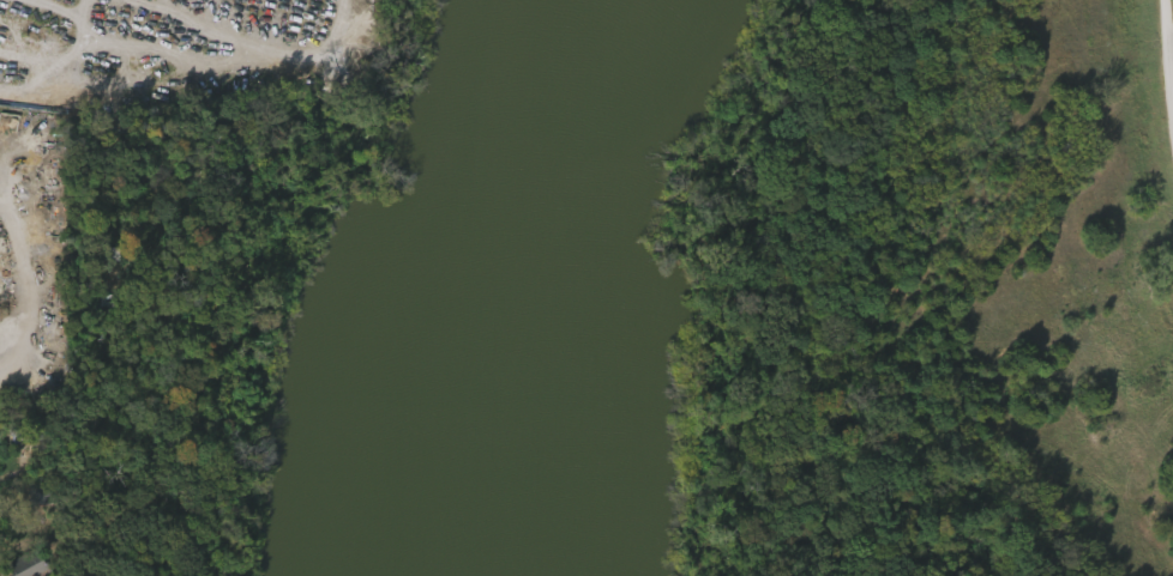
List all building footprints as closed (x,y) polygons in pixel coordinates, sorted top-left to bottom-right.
[(54,502),(35,507),(31,490),(50,486),(54,502)] [(48,558),(48,575),(12,575),(12,558),(48,558)]
